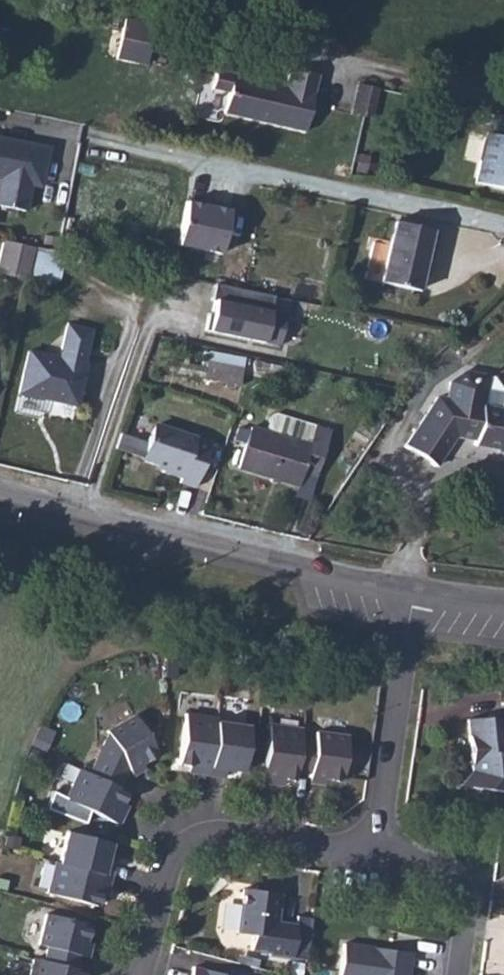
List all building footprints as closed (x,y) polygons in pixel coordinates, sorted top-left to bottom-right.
[(152,26),(122,19),(115,60),(145,66),(152,26)] [(247,71),(214,66),(211,86),(228,89),(222,112),(304,126),(315,68),(285,63),(282,80),(264,76),(266,79),(252,77),(247,71)] [(356,83),(352,105),(374,109),(378,87),(356,83)] [(494,110),(491,130),(503,134),(503,112),(494,110)] [(491,130),(488,130),(477,179),(503,186),(503,134),(491,130)] [(0,135),(0,175),(1,175),(0,179),(0,203),(26,208),(31,182),(38,183),(41,168),(45,168),(49,145),(0,135)] [(356,154),(351,177),(365,180),(369,157),(356,154)] [(230,208),(188,200),(179,244),(222,252),(230,208)] [(386,241),(368,238),(362,275),(417,284),(427,223),(389,216),(386,241)] [(5,234),(0,256),(0,266),(28,273),(35,241),(5,234)] [(35,241),(28,273),(57,279),(65,247),(60,246),(35,241)] [(206,331),(282,347),(292,299),(216,283),(206,331)] [(91,326),(71,321),(62,355),(27,346),(20,386),(79,399),(88,360),(84,359),(91,326)] [(240,362),(208,355),(205,374),(237,380),(240,362)] [(444,391),(415,443),(445,460),(465,432),(485,434),(486,438),(503,441),(503,378),(498,371),(473,366),(452,379),(451,393),(444,391)] [(213,436),(155,418),(146,433),(145,436),(144,455),(168,462),(167,466),(185,472),(184,477),(199,481),(213,436)] [(273,420),(267,422),(264,437),(248,434),(239,474),(297,487),(299,475),(317,477),(327,432),(273,420)] [(135,452),(137,436),(118,434),(116,450),(135,452)] [(324,692),(325,677),(313,676),(312,691),(324,692)] [(195,773),(210,775),(217,722),(218,718),(187,714),(179,765),(196,767),(195,773)] [(466,719),(470,770),(471,788),(503,792),(503,732),(503,716),(466,719)] [(249,727),(217,722),(210,775),(225,777),(227,769),(243,771),(249,727)] [(120,740),(100,780),(128,795),(139,775),(141,778),(169,763),(147,723),(119,738),(120,740)] [(278,778),(295,781),(296,771),(301,739),(303,729),(270,724),(262,782),(277,785),(278,778)] [(301,739),(296,771),(310,773),(310,777),(342,782),(349,735),(317,731),(315,741),(301,739)] [(471,788),(470,770),(457,785),(471,788)] [(128,795),(100,780),(91,775),(75,805),(127,832),(135,818),(129,814),(132,810),(138,799),(128,795)] [(76,843),(68,874),(119,887),(123,872),(116,870),(120,854),(76,843)] [(119,887),(64,873),(57,904),(106,917),(110,900),(116,902),(119,887)] [(294,900),(257,894),(250,939),(265,941),(262,956),(281,959),(280,960),(304,964),(309,930),(290,927),(287,927),(288,920),(291,920),(294,900)] [(54,971),(70,974),(85,974),(88,965),(92,966),(100,935),(55,923),(47,955),(57,957),(54,971)] [(358,954),(355,974),(424,974),(425,964),(358,954)]
